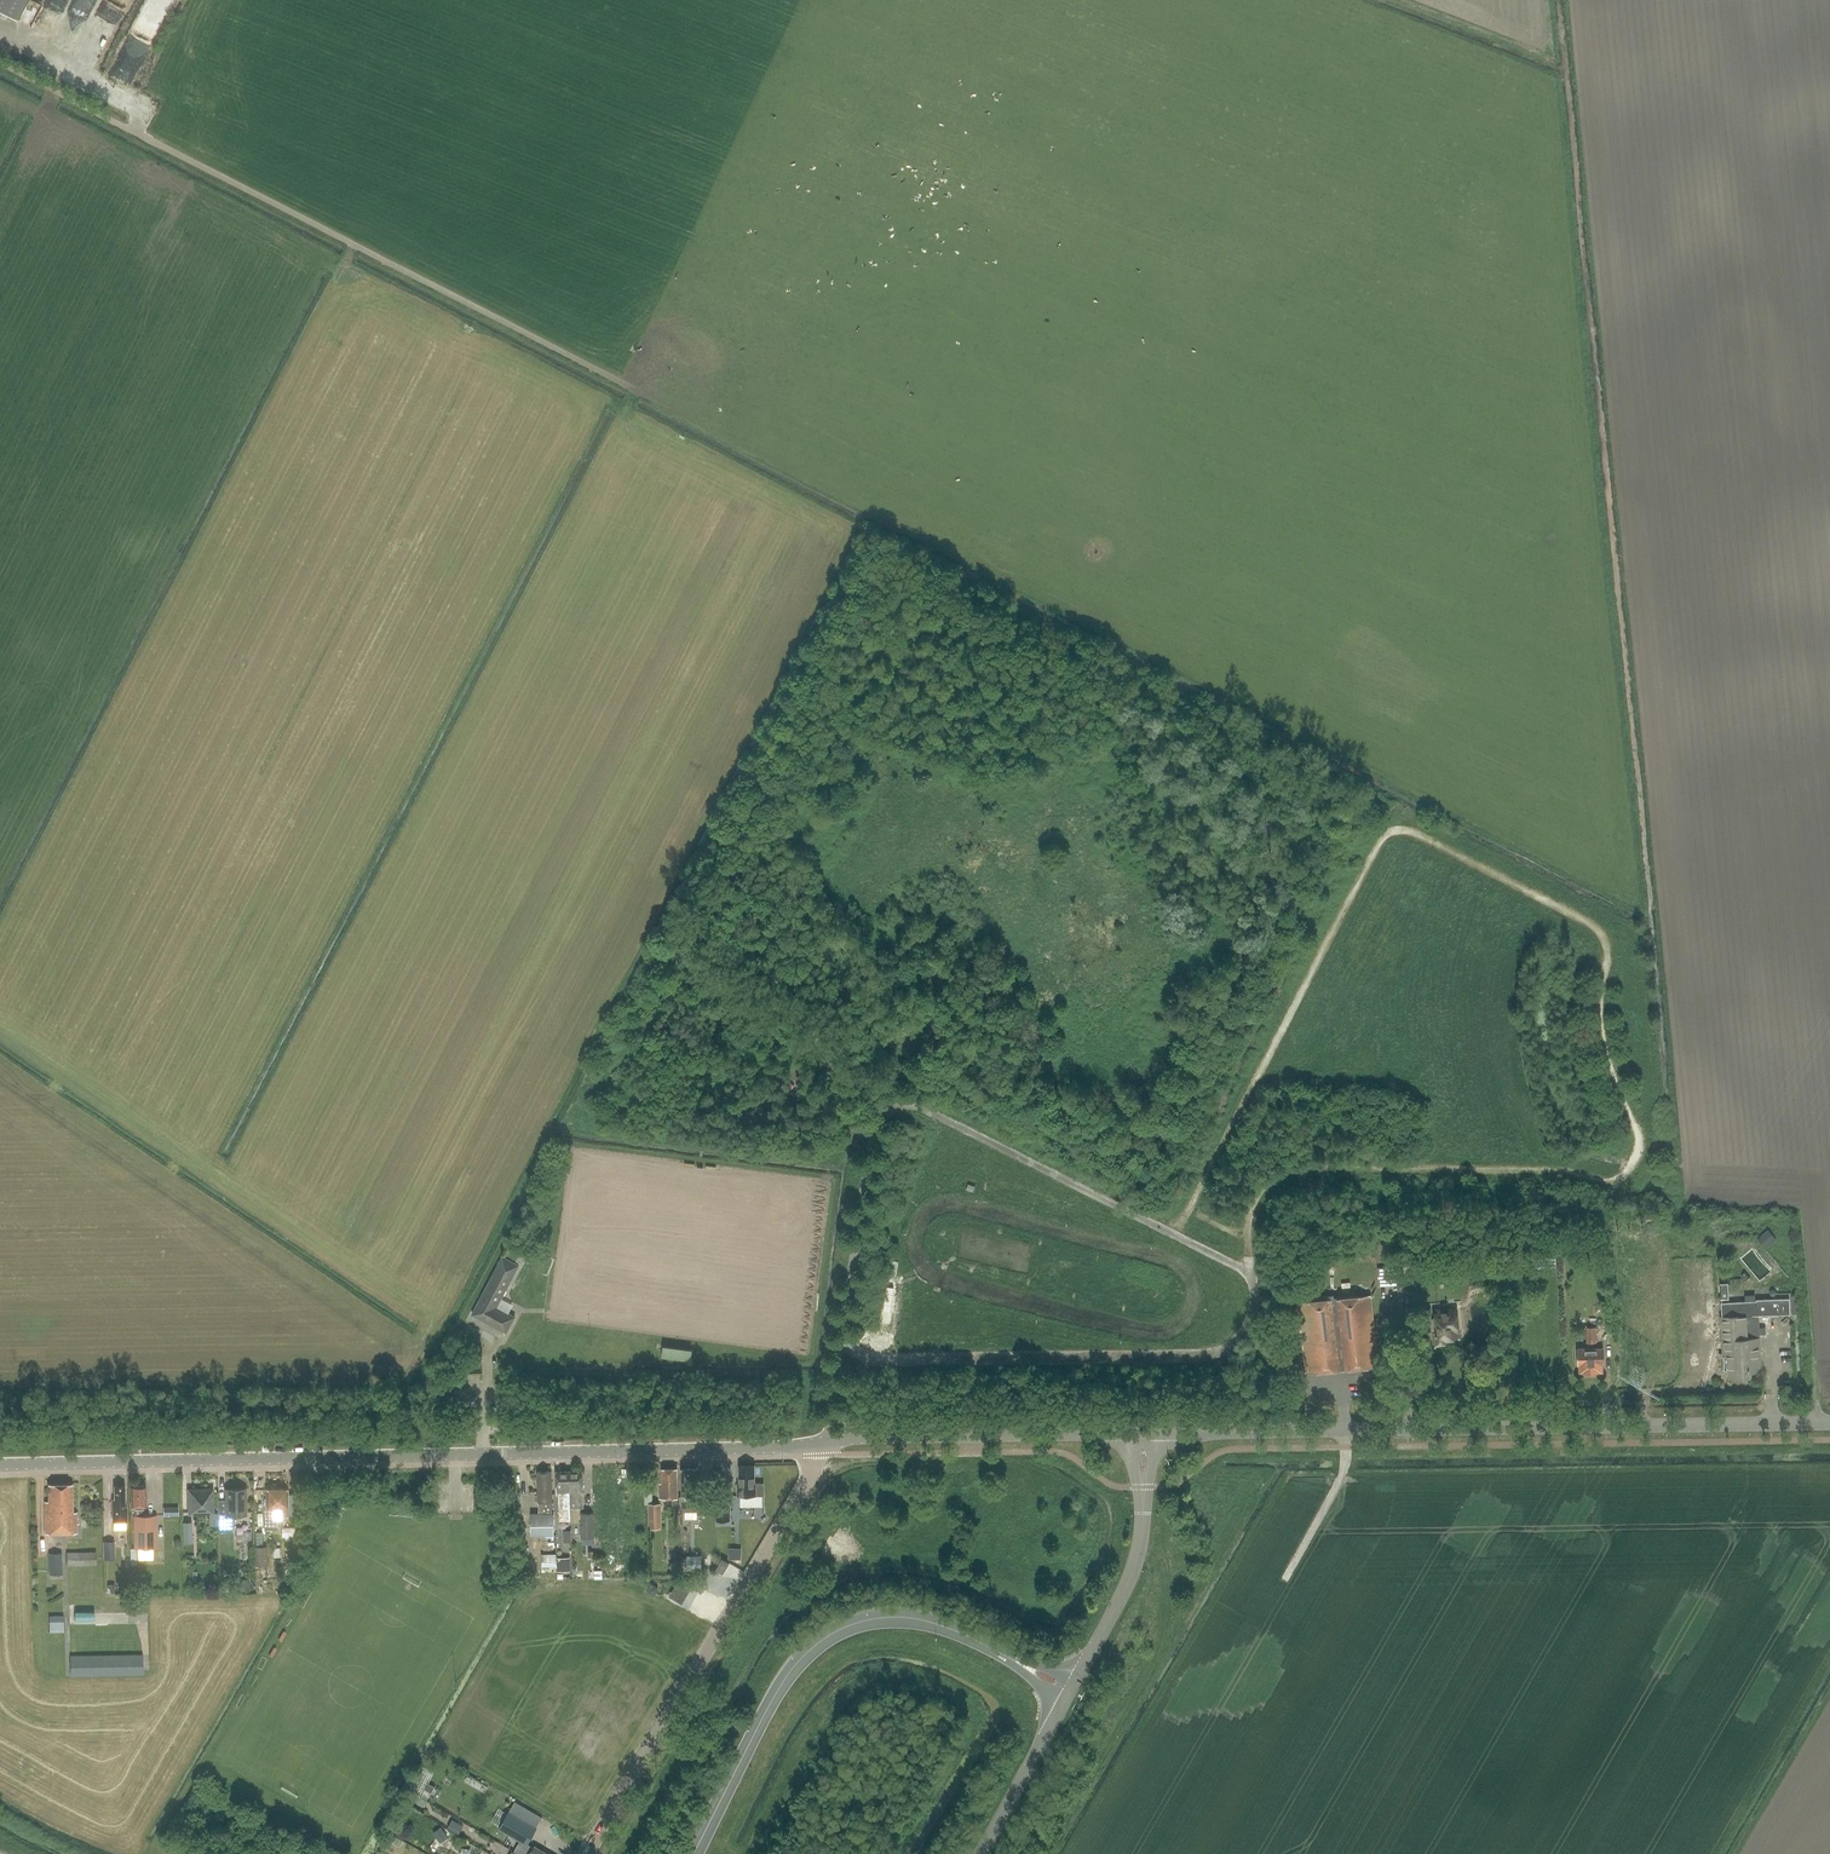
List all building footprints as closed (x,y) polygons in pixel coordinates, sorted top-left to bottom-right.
[(17,20),(28,0),(0,0),(0,11),(17,20)] [(1769,1232),(1762,1237),(1769,1246),(1776,1240),(1769,1232)] [(530,1250),(512,1241),(505,1254),(523,1264),(530,1250)] [(472,1315),(507,1333),(515,1317),(497,1307),(519,1265),(503,1257),(472,1315)] [(897,1275),(899,1261),(887,1259),(885,1274),(897,1275)] [(1399,1285),(1398,1267),(1378,1268),(1379,1286),(1399,1285)] [(894,1288),(887,1287),(884,1311),(890,1312),(894,1288)] [(1306,1374),(1379,1367),(1370,1295),(1298,1302),(1306,1374)] [(1790,1298),(1768,1299),(1768,1300),(1721,1303),(1722,1317),(1721,1317),(1724,1370),(1728,1370),(1729,1377),(1750,1376),(1750,1372),(1761,1371),(1759,1338),(1758,1316),(1791,1314),(1790,1298)] [(1457,1334),(1459,1332),(1457,1309),(1451,1309),(1451,1308),(1437,1310),(1438,1313),(1434,1313),(1437,1340),(1439,1342),(1442,1342),(1444,1340),(1451,1339),(1450,1335),(1457,1334)] [(1603,1313),(1604,1340),(1614,1339),(1612,1312),(1603,1313)] [(1597,1343),(1597,1327),(1586,1327),(1586,1343),(1597,1343)] [(670,1343),(668,1355),(698,1359),(699,1347),(670,1343)] [(1604,1348),(1578,1348),(1577,1348),(1577,1366),(1578,1366),(1578,1373),(1604,1373),(1604,1365),(1605,1365),(1604,1348)] [(738,1484),(738,1496),(741,1496),(762,1495),(764,1495),(764,1483),(755,1484),(755,1466),(739,1466),(740,1484),(738,1484)] [(693,1496),(697,1496),(697,1468),(682,1469),(682,1496),(693,1496)] [(660,1498),(678,1498),(677,1469),(662,1469),(662,1483),(659,1483),(660,1498)] [(570,1495),(570,1471),(556,1472),(557,1495),(559,1495),(560,1521),(571,1521),(571,1508),(570,1495)] [(583,1471),(570,1471),(570,1495),(571,1508),(584,1508),(583,1471)] [(539,1513),(532,1514),(532,1535),(555,1535),(554,1513),(553,1513),(551,1472),(538,1472),(539,1513)] [(73,1512),(73,1484),(49,1484),(49,1502),(45,1502),(46,1534),(77,1533),(77,1512),(73,1512)] [(113,1499),(113,1508),(113,1522),(127,1522),(127,1507),(125,1507),(125,1486),(115,1486),(115,1499),(113,1499)] [(135,1549),(157,1548),(156,1515),(145,1515),(145,1507),(147,1507),(147,1487),(132,1487),(132,1507),(134,1507),(135,1549)] [(226,1489),(226,1514),(219,1514),(219,1530),(235,1529),(234,1515),(247,1515),(247,1489),(226,1489)] [(284,1515),(288,1515),(288,1489),(266,1489),(267,1508),(271,1508),(272,1520),(278,1520),(278,1525),(284,1525),(284,1515)] [(190,1490),(190,1513),(213,1513),(213,1490),(190,1490)] [(662,1528),(662,1503),(653,1503),(653,1491),(645,1491),(645,1504),(648,1504),(649,1528),(662,1528)] [(693,1501),(693,1496),(682,1496),(680,1496),(680,1503),(682,1503),(683,1512),(698,1512),(698,1501),(693,1501)] [(731,1521),(730,1496),(717,1496),(717,1521),(731,1521)] [(179,1515),(179,1507),(163,1507),(163,1515),(179,1515)] [(594,1513),(581,1513),(581,1538),(594,1538),(594,1513)] [(300,1538),(300,1521),(291,1521),(291,1537),(300,1538)] [(198,1545),(198,1527),(186,1527),(186,1545),(198,1545)] [(575,1528),(561,1528),(561,1543),(576,1542),(575,1528)] [(79,1552),(79,1538),(67,1539),(67,1565),(97,1565),(97,1552),(79,1552)] [(109,1539),(109,1541),(103,1541),(103,1559),(115,1559),(115,1541),(112,1541),(112,1539),(109,1539)] [(260,1565),(273,1564),(271,1543),(258,1544),(260,1565)] [(730,1550),(729,1559),(741,1560),(741,1551),(730,1550)] [(62,1552),(49,1553),(50,1575),(63,1574),(62,1552)] [(541,1554),(542,1569),(557,1568),(557,1560),(556,1554),(541,1554)] [(702,1558),(687,1559),(688,1571),(702,1570),(702,1558)] [(722,1558),(716,1569),(724,1574),(730,1563),(722,1558)] [(570,1560),(557,1560),(557,1568),(557,1573),(570,1573),(570,1560)] [(653,1585),(649,1588),(650,1593),(654,1595),(658,1592),(658,1587),(653,1585)] [(49,1615),(49,1632),(64,1632),(64,1615),(49,1615)] [(70,1675),(144,1674),(143,1655),(70,1656),(70,1675)] [(435,1786),(428,1783),(425,1790),(432,1793),(435,1786)] [(500,1828),(527,1844),(537,1827),(509,1811),(500,1828)] [(452,1820),(448,1828),(459,1834),(463,1826),(452,1820)] [(433,1833),(441,1843),(448,1837),(441,1827),(433,1833)] [(400,1846),(403,1841),(397,1838),(394,1843),(400,1846)] [(535,1846),(533,1848),(527,1844),(522,1853),(549,1853),(535,1846)]
